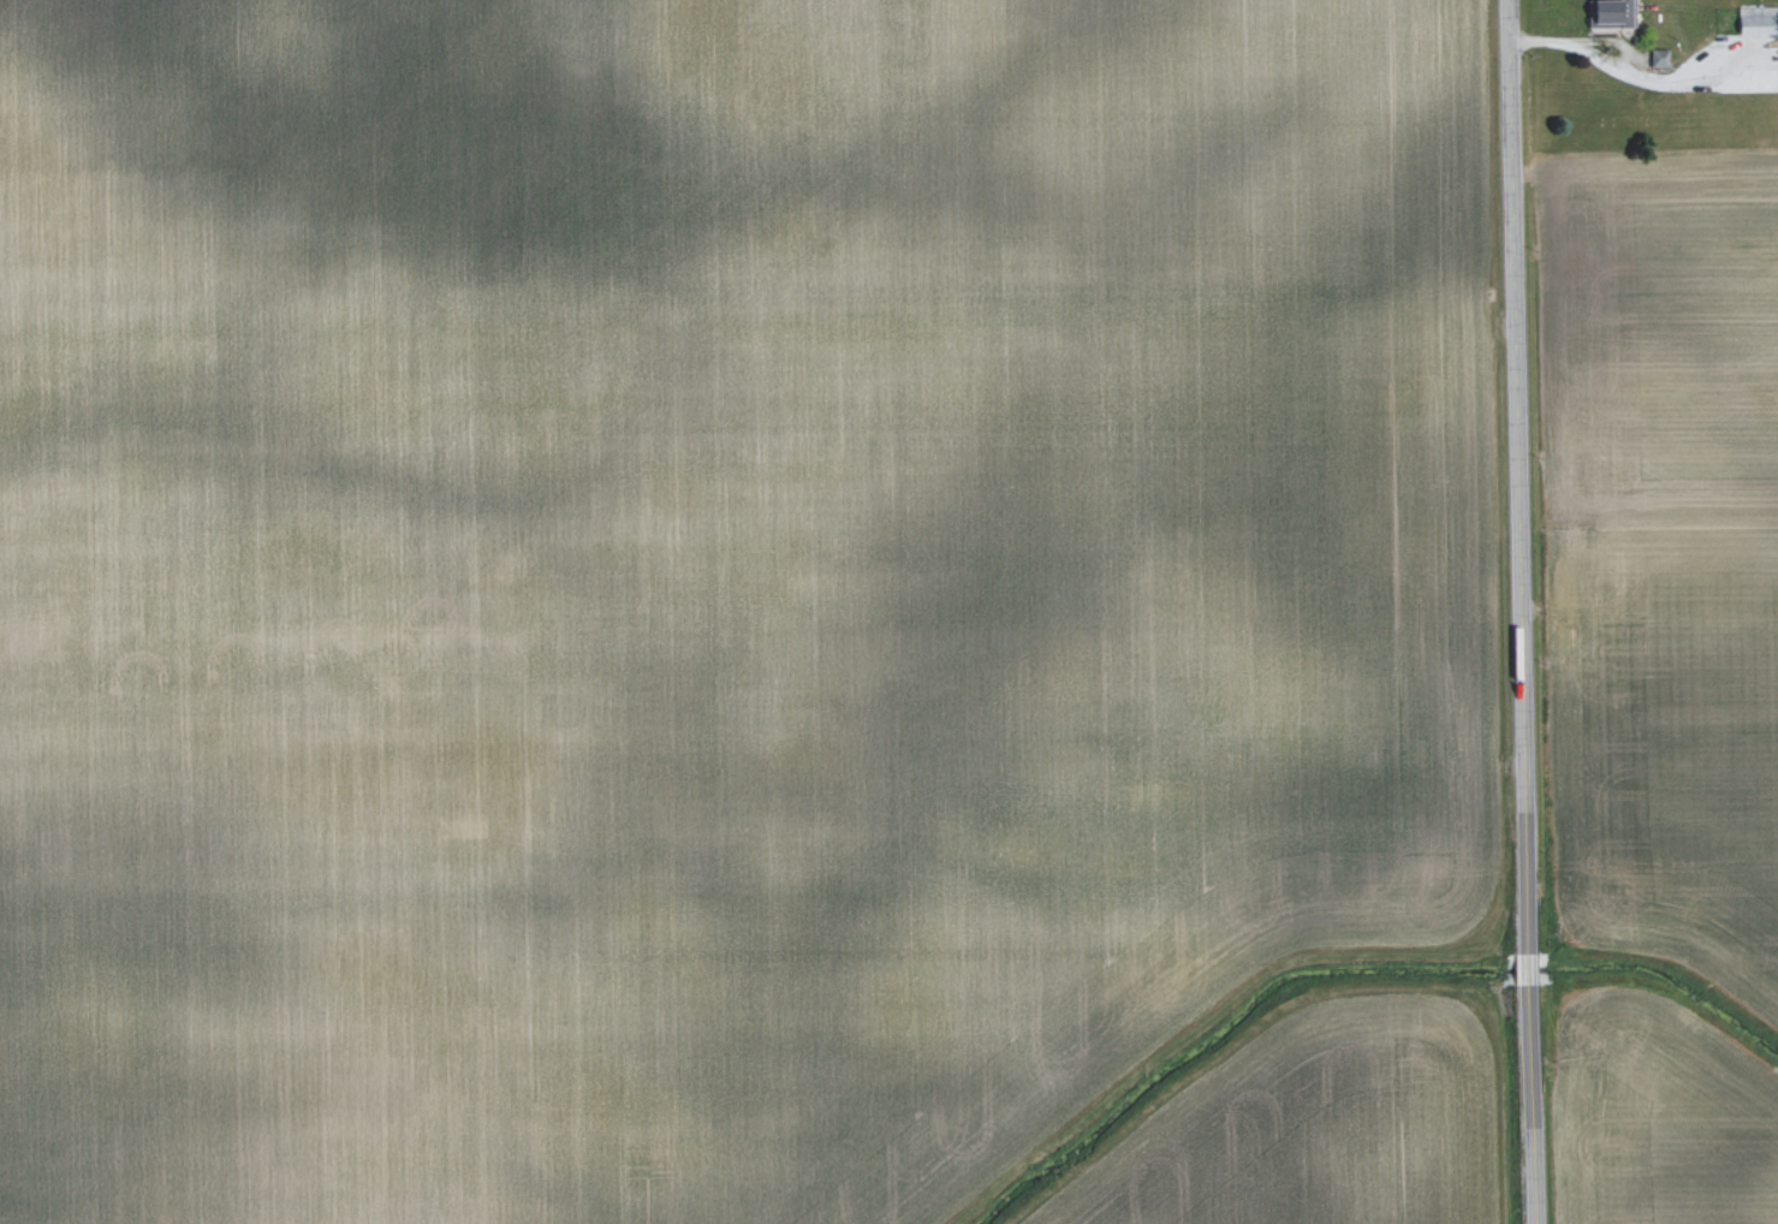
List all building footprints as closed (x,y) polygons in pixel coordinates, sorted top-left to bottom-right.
[(1755,35),(1755,33),(1770,33),(1770,44),(1777,44),(1777,5),(1739,6),(1739,36),(1755,35)]
